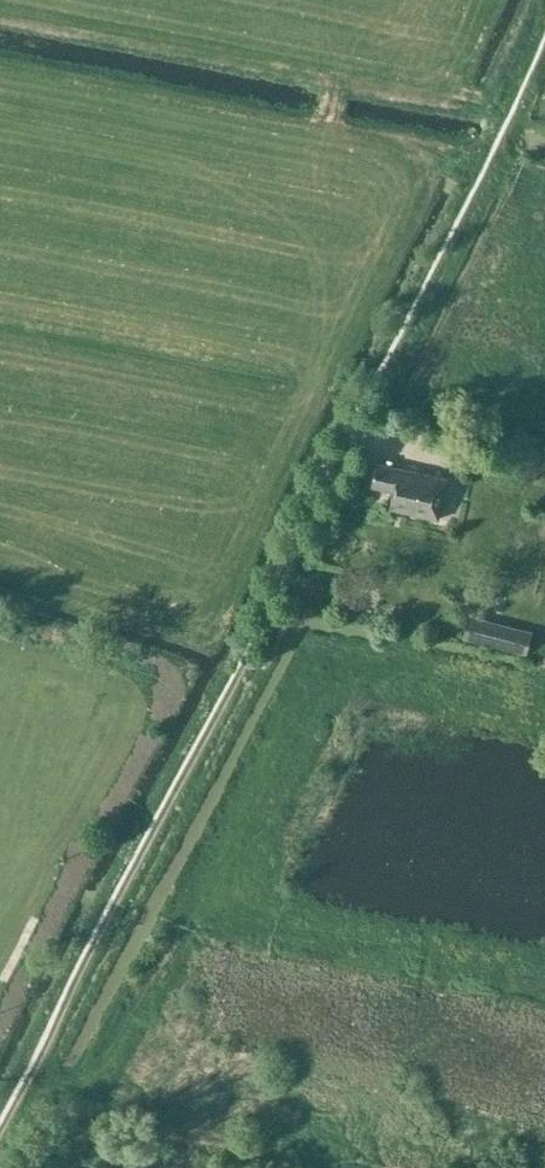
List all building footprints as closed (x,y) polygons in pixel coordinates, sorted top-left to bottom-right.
[(448,480),(377,463),(371,486),(395,491),(391,508),(439,519),(448,480)] [(531,636),(520,633),(468,620),(464,637),(527,654),(531,636)]
